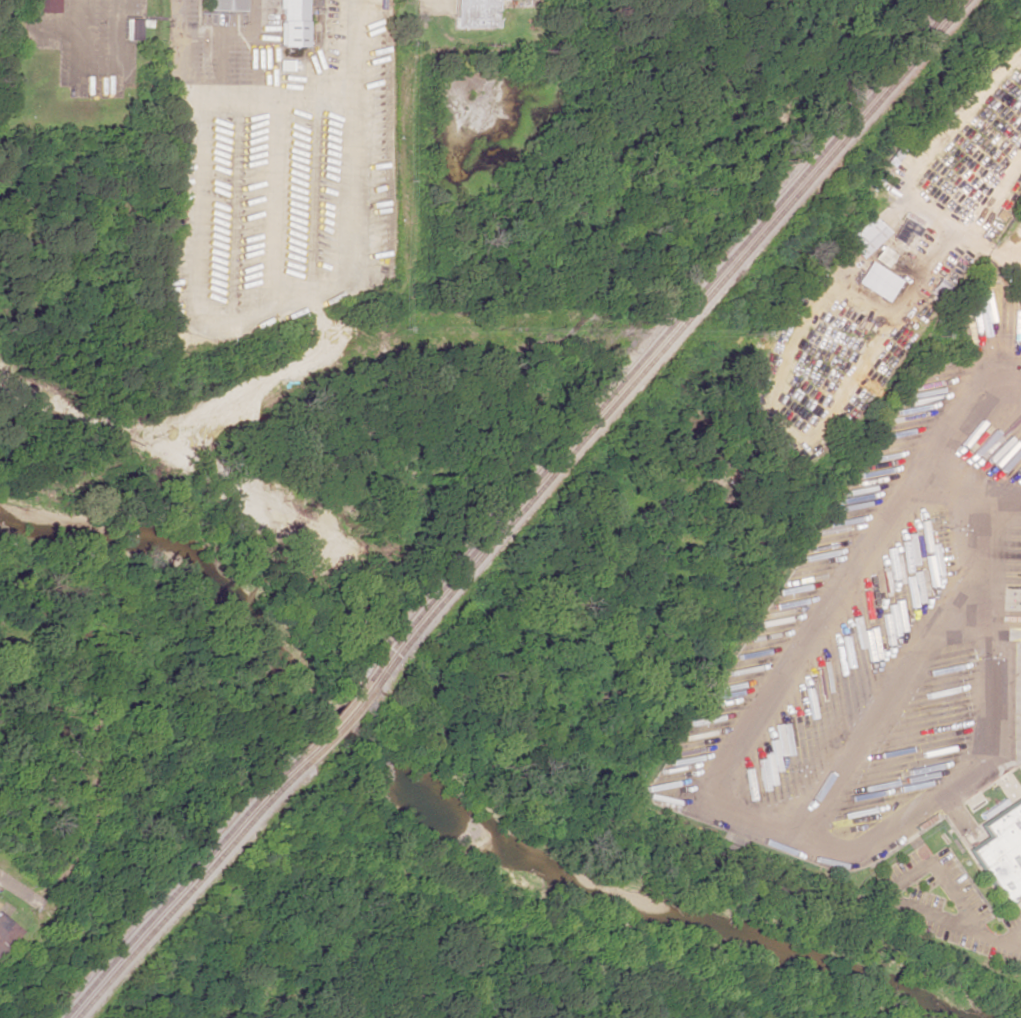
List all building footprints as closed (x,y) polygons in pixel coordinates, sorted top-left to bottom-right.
[(55,0),(28,0),(27,12),(54,13),(55,0)] [(208,10),(244,11),(244,0),(208,0),(208,10)] [(276,8),(280,8),(280,22),(276,22),(276,47),(305,47),(305,0),(276,0),(276,8)] [(454,28),(496,28),(496,0),(454,0),(454,28)] [(141,20),(124,19),(123,40),(140,40),(141,20)] [(891,239),(907,246),(916,226),(900,218),(891,239)] [(871,260),(885,266),(892,253),(878,246),(871,260)] [(899,280),(867,262),(855,283),(886,302),(899,280)] [(1020,897),(1020,795),(975,826),(981,835),(959,851),(1001,909),(1020,897)] [(19,930),(0,917),(0,959),(19,930)]
